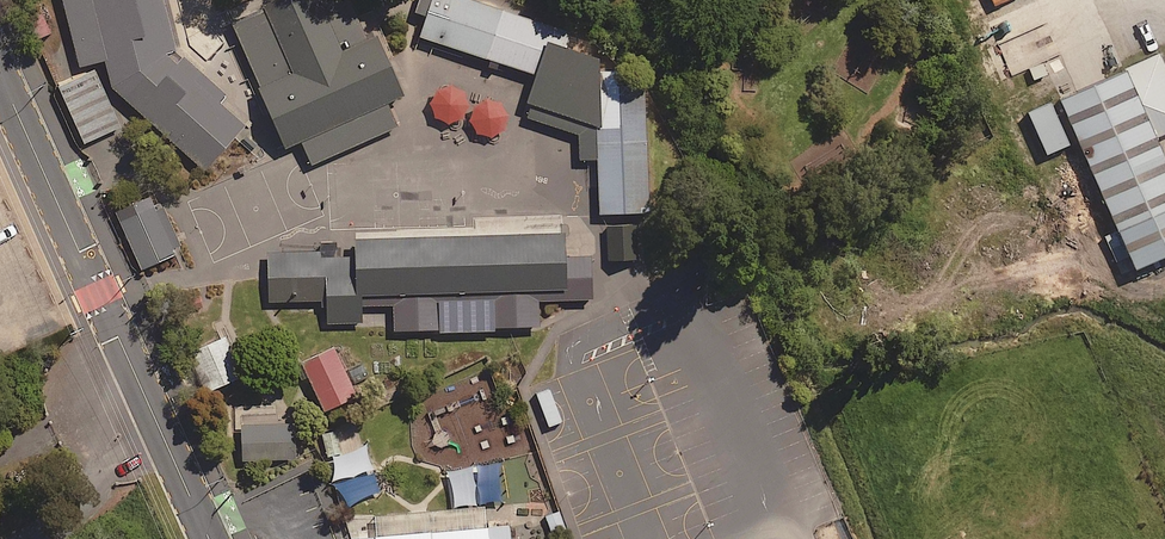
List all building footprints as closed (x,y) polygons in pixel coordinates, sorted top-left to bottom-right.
[(80,71),(110,66),(114,89),(212,162),(243,127),(169,62),(165,52),(193,46),(183,0),(66,0),(80,71)] [(475,0),(432,0),(418,43),(553,87),(572,31),(475,0)] [(290,69),(254,85),(285,153),(408,97),(376,27),(334,46),(317,9),(272,30),(290,69)] [(1067,78),(1143,247),(1164,238),(1164,114),(1164,112),(1164,111),(1164,35),(1067,78)] [(122,124),(100,71),(61,87),(82,140),(122,124)] [(1070,148),(1050,104),(1027,114),(1047,158),(1070,148)] [(649,124),(588,125),(589,216),(650,215),(649,124)] [(184,253),(161,210),(121,231),(144,274),(184,253)] [(636,228),(607,228),(608,264),(637,263),(636,228)] [(594,242),(268,243),(268,307),(322,307),(322,329),(357,329),(357,307),(390,307),(390,336),(538,336),(538,307),(594,306),(594,242)] [(243,377),(223,339),(185,359),(206,397),(243,377)] [(352,392),(329,350),(295,368),(318,411),(352,392)] [(281,422),(239,422),(239,461),(281,461),(281,422)] [(325,460),(341,458),(336,431),(320,434),(325,460)] [(341,458),(338,459),(352,502),(379,493),(364,450),(341,458)] [(362,514),(363,538),(505,538),(505,534),(529,532),(526,502),(362,514)]
